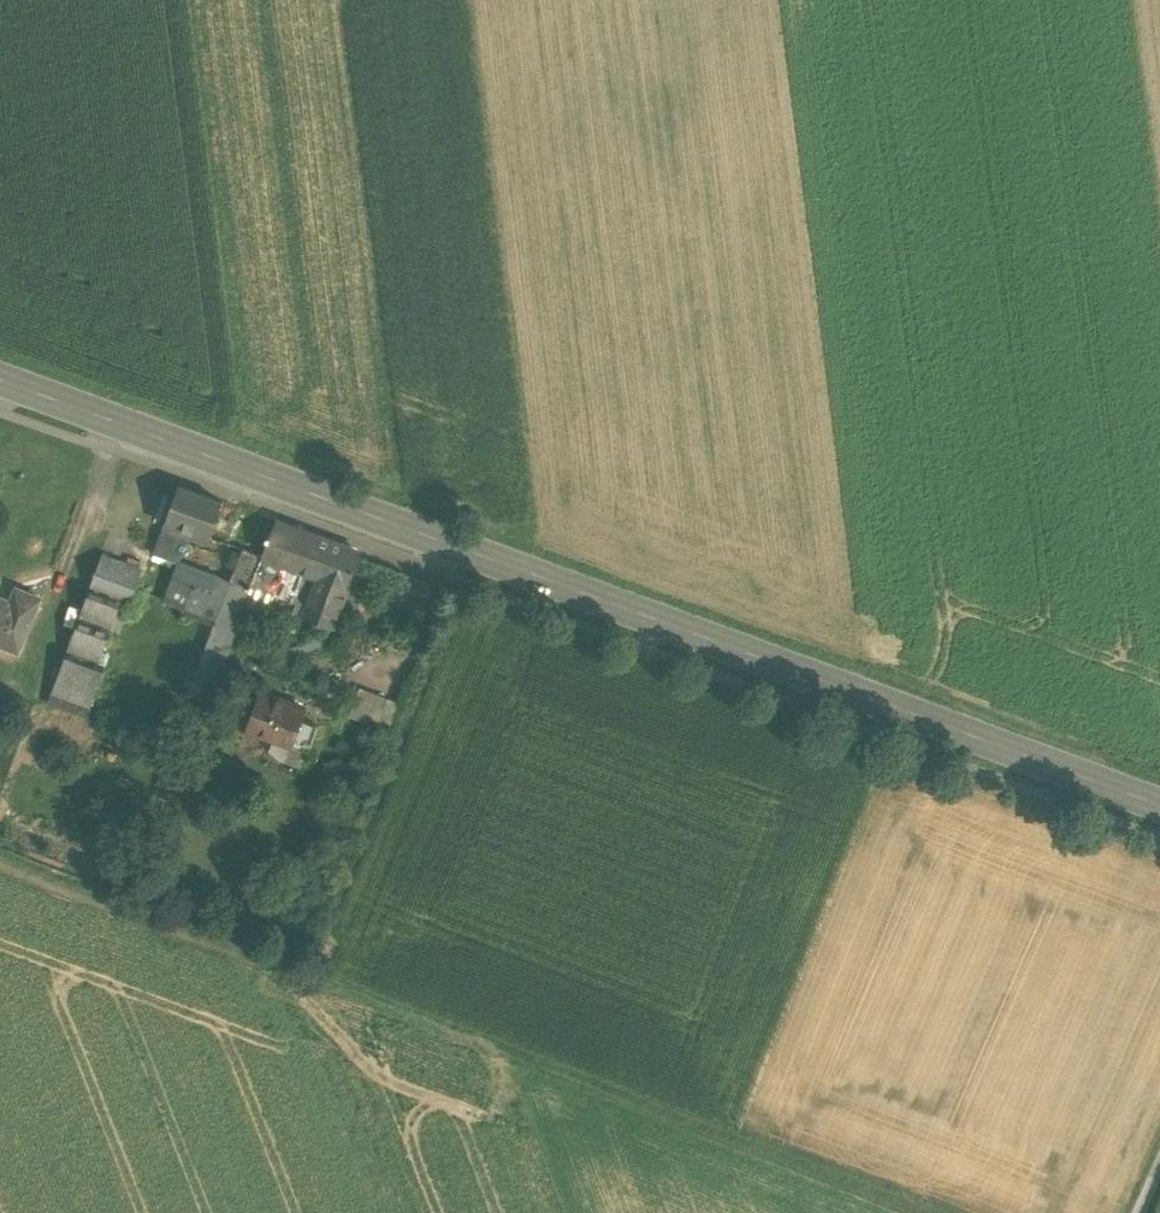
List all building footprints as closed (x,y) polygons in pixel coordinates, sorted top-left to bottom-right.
[(223,502),(179,486),(165,521),(185,528),(198,533),(210,537),(223,502)] [(185,528),(165,521),(153,554),(172,561),(182,536),(185,528)] [(357,551),(276,521),(262,556),(261,558),(262,558),(252,586),(307,605),(303,616),(334,628),(359,555),(357,551)] [(198,533),(185,528),(182,536),(195,541),(198,533)] [(217,619),(189,695),(209,702),(252,586),(262,558),(261,558),(262,556),(244,549),(231,583),(217,619)] [(141,569),(102,555),(90,589),(121,600),(128,603),(141,569)] [(231,583),(178,563),(171,580),(192,588),(185,607),(217,619),(231,583)] [(165,599),(185,607),(192,588),(171,580),(165,599)] [(0,597),(0,644),(19,652),(40,597),(17,588),(12,602),(0,597)] [(90,589),(67,652),(78,656),(92,661),(99,664),(121,600),(90,589)] [(92,661),(78,656),(75,665),(88,670),(92,661)] [(366,686),(355,713),(387,726),(398,699),(366,686)] [(306,708),(261,692),(247,730),(292,746),(302,720),(306,708)] [(319,726),(302,720),(292,746),(309,752),(319,726)]
